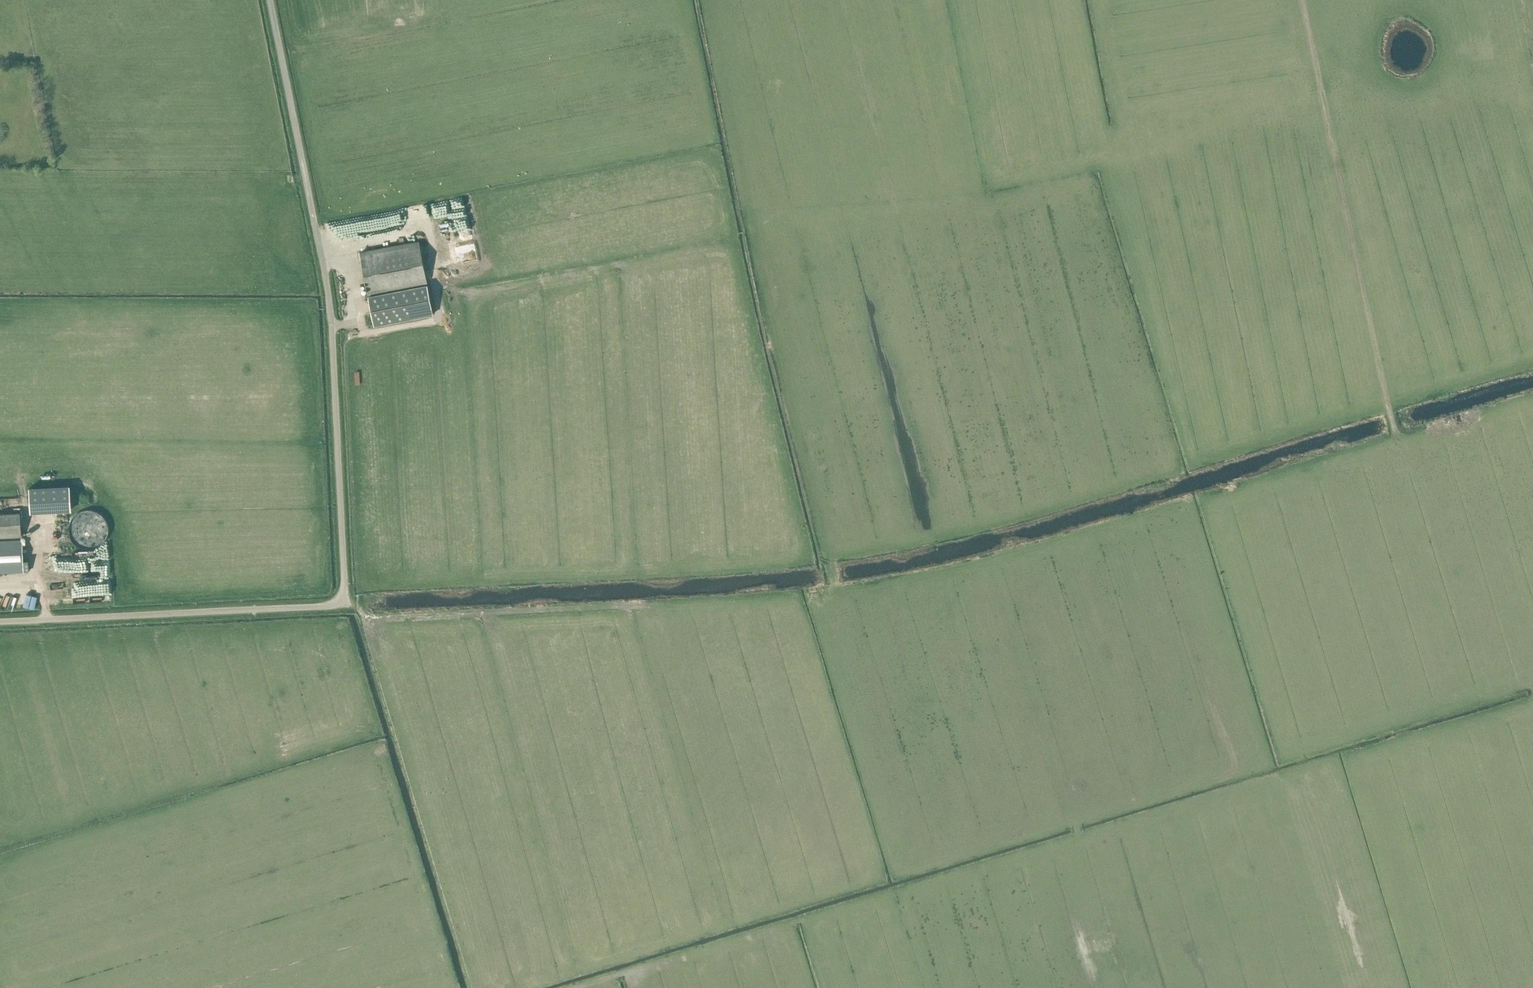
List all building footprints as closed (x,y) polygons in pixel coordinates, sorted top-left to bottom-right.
[(367,292),(426,280),(418,241),(359,252),(367,292)] [(368,295),(373,324),(432,313),(426,283),(368,295)] [(69,485),(29,487),(30,511),(70,509),(69,485)] [(98,505),(81,513),(85,520),(79,523),(89,544),(111,534),(98,505)] [(20,512),(0,513),(0,537),(21,536),(20,512)] [(28,571),(28,564),(23,564),(22,540),(0,541),(0,572),(28,571)]
